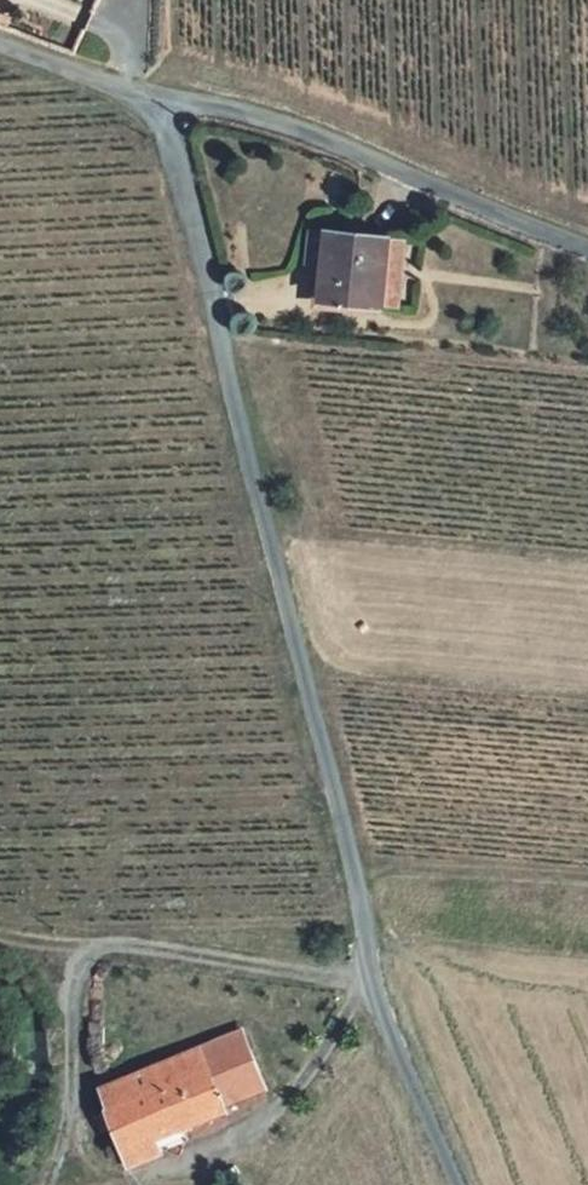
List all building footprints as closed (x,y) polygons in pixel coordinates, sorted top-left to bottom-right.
[(356,220),(294,215),(288,284),(350,289),(356,220)] [(186,1039),(82,1082),(92,1112),(113,1160),(152,1144),(144,1127),(213,1097),(186,1039)]
